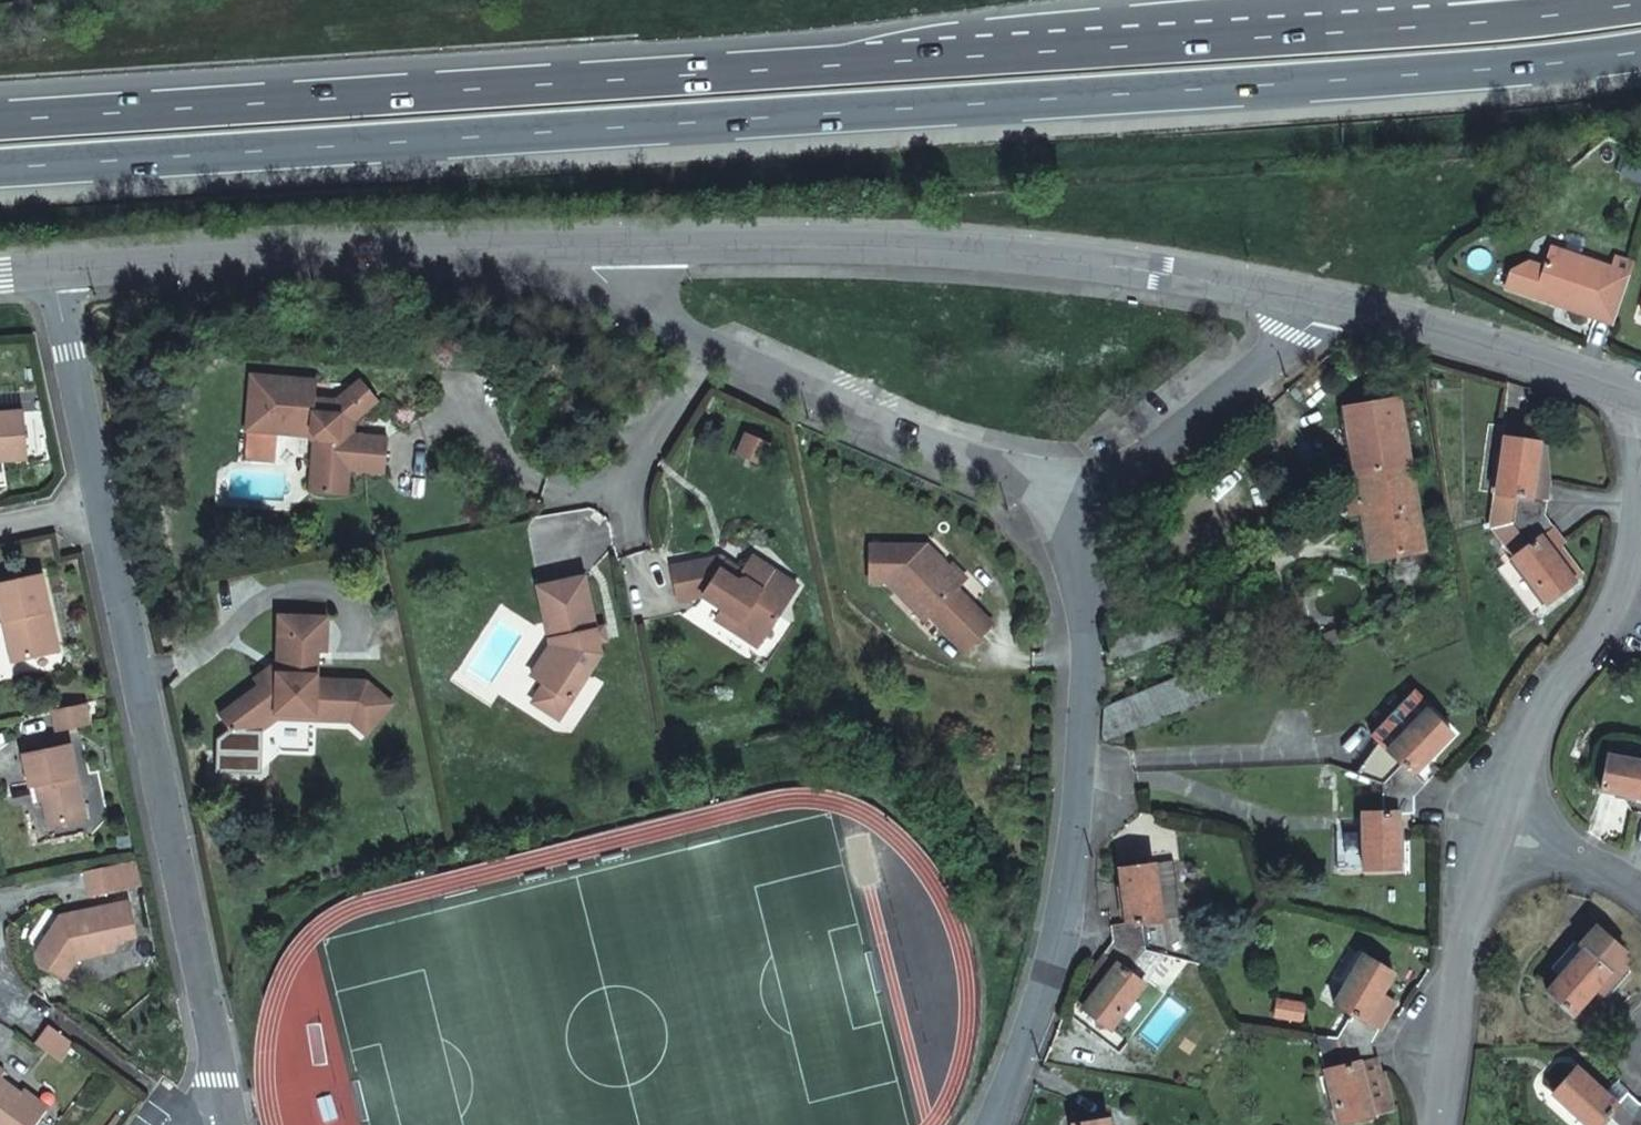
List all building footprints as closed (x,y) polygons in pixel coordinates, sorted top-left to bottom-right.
[(1564,309),(1612,324),(1632,264),(1614,258),(1610,269),(1549,249),(1533,299),(1556,306),(1557,302),(1566,305),(1564,309)] [(376,400),(357,377),(333,397),(331,397),(312,395),(313,387),(314,376),(249,372),(248,377),(244,428),(276,430),(276,424),(307,426),(317,436),(316,454),(310,453),(308,489),(345,491),(346,466),(381,468),(383,433),(334,430),(335,417),(352,418),(376,400)] [(1354,473),(1405,464),(1393,399),(1343,408),(1354,473)] [(25,462),(23,418),(9,418),(0,419),(0,463),(1,463),(25,462)] [(767,443),(744,432),(734,454),(757,464),(767,443)] [(1509,523),(1540,515),(1544,501),(1528,498),(1536,444),(1503,439),(1494,493),(1513,496),(1509,523)] [(1420,544),(1405,464),(1354,473),(1369,554),(1420,544)] [(1537,538),(1552,529),(1540,515),(1509,523),(1486,528),(1544,604),(1569,583),(1537,538)] [(919,542),(864,543),(864,580),(883,580),(884,578),(886,580),(890,588),(888,591),(901,605),(906,600),(921,615),(957,652),(983,626),(948,589),(958,580),(957,579),(946,567),(943,569),(928,554),(925,557),(924,558),(923,558),(922,557),(921,557),(920,556),(919,555),(919,554),(919,553),(919,552),(919,542)] [(785,596),(791,586),(743,556),(734,571),(735,580),(727,581),(710,570),(714,564),(708,560),(659,571),(666,603),(690,598),(710,611),(726,622),(722,629),(751,648),(756,641),(772,615),(769,613),(770,611),(776,609),(785,596)] [(1,623),(10,621),(18,662),(57,654),(41,579),(0,587),(0,618),(1,623)] [(578,579),(534,589),(548,647),(529,676),(542,686),(567,702),(596,654),(592,641),(590,630),(578,579)] [(901,605),(916,620),(921,615),(906,600),(901,605)] [(705,618),(722,629),(726,622),(710,611),(705,618)] [(202,738),(223,765),(246,748),(243,743),(257,733),(307,728),(307,733),(344,729),(360,742),(385,711),(349,682),(300,681),(300,653),(308,653),(309,618),(260,617),(260,652),(266,653),(267,688),(255,698),(249,692),(237,701),(242,708),(202,738)] [(10,621),(1,623),(9,663),(18,662),(10,621)] [(590,630),(592,641),(601,639),(598,628),(590,630)] [(266,653),(260,652),(260,684),(249,692),(255,698),(267,688),(266,653)] [(1102,722),(1101,743),(1207,701),(1196,672),(1104,707),(1102,722)] [(567,702),(542,686),(530,704),(555,720),(567,702)] [(1363,776),(1379,782),(1413,795),(1423,785),(1411,773),(1449,735),(1425,712),(1430,707),(1413,691),(1367,734),(1386,751),(1363,776)] [(87,726),(83,705),(52,712),(56,732),(87,726)] [(243,743),(246,748),(258,739),(307,733),(307,728),(257,733),(243,743)] [(39,791),(47,833),(86,826),(70,746),(21,756),(29,793),(39,791)] [(1605,754),(1599,787),(1640,796),(1640,760),(1605,754)] [(1413,795),(1379,782),(1378,811),(1359,811),(1360,867),(1397,866),(1396,811),(1413,811),(1413,795)] [(1141,921),(1145,951),(1162,954),(1185,959),(1169,861),(1149,864),(1158,918),(1141,921)] [(1110,926),(1112,944),(1145,951),(1141,921),(1158,918),(1149,864),(1116,869),(1124,923),(1110,926)] [(124,893),(119,868),(82,875),(87,900),(124,893)] [(127,906),(78,916),(74,924),(65,926),(58,922),(38,953),(40,971),(61,984),(75,965),(100,960),(101,968),(138,961),(134,942),(127,906)] [(1623,949),(1593,924),(1575,946),(1578,949),(1543,991),(1570,1014),(1594,985),(1606,996),(1630,970),(1620,961),(1624,957),(1620,953),(1623,949)] [(1112,944),(1103,958),(1114,966),(1084,1010),(1112,1028),(1162,954),(1145,951),(1112,944)] [(1338,1036),(1368,1041),(1386,1014),(1373,1006),(1379,995),(1392,973),(1362,958),(1334,1008),(1350,1015),(1338,1036)] [(1393,1004),(1379,995),(1373,1006),(1386,1014),(1393,1004)] [(1300,1002),(1272,1000),(1271,1017),(1299,1019),(1300,1002)] [(42,1026),(33,1039),(30,1042),(53,1060),(66,1044),(42,1026)] [(1384,1072),(1380,1073),(1367,1043),(1368,1041),(1338,1036),(1315,1032),(1335,1124),(1344,1124),(1371,1119),(1368,1107),(1391,1103),(1384,1072)] [(1620,1124),(1628,1124),(1636,1101),(1629,1093),(1612,1078),(1602,1090),(1574,1065),(1552,1091),(1591,1124),(1594,1124),(1606,1113),(1620,1124)] [(39,1112),(0,1082),(0,1124),(30,1124),(39,1112)] [(1636,1101),(1628,1124),(1640,1124),(1640,1101),(1636,1101)] [(1393,1114),(1391,1103),(1368,1107),(1371,1119),(1393,1114)] [(1105,1115),(1072,1120),(1073,1124),(1106,1124),(1105,1115)]
